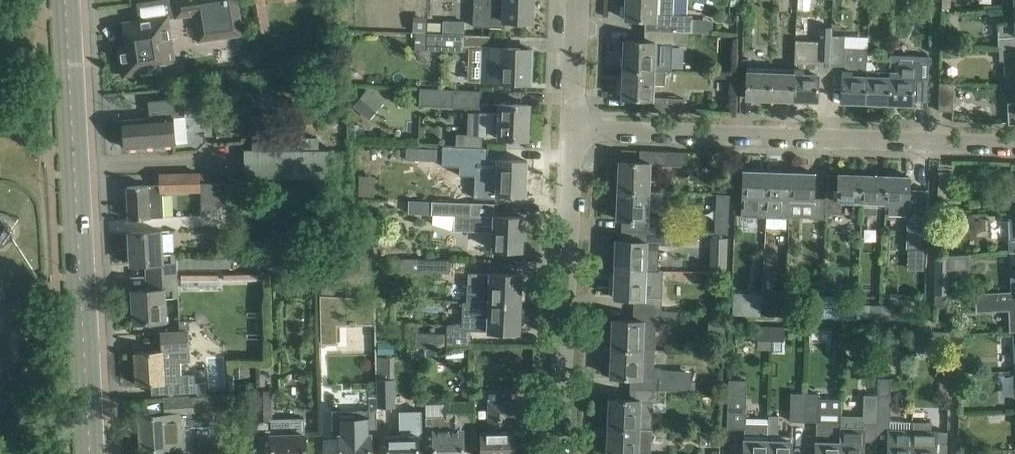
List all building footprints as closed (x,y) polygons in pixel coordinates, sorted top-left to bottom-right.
[(243,34),(242,29),(238,0),(173,0),(175,12),(176,17),(176,18),(195,15),(198,35),(199,41),(243,34)] [(473,25),(505,26),(505,19),(532,20),(533,0),(474,0),(473,25)] [(626,5),(623,4),(623,14),(625,14),(625,18),(645,19),(645,30),(686,32),(691,32),(692,18),(692,15),(672,14),(673,0),(626,0),(626,5)] [(127,44),(118,45),(122,72),(127,76),(160,70),(159,64),(175,61),(173,48),(169,18),(168,14),(140,19),(123,22),(127,44)] [(413,31),(426,31),(427,16),(414,15),(414,16),(413,29),(413,31)] [(692,18),(691,32),(700,32),(701,18),(692,18)] [(443,19),(443,33),(444,33),(464,34),(464,19),(445,19),(443,19)] [(999,46),(1014,46),(1014,22),(998,22),(999,46)] [(623,65),(623,69),(665,70),(666,44),(686,45),(686,32),(645,30),(644,40),(625,39),(624,55),(622,55),(621,65),(623,65)] [(443,33),(416,32),(416,49),(463,51),(464,34),(444,33),(443,33)] [(831,36),(819,35),(795,34),(794,59),(794,69),(793,99),(817,100),(819,62),(830,62),(831,36)] [(941,35),(940,45),(956,45),(956,35),(941,35)] [(845,36),(831,36),(830,62),(843,62),(841,100),(865,101),(866,61),(867,50),(844,50),(845,36)] [(470,47),(469,62),(482,63),(482,80),(513,81),(513,82),(518,82),(518,81),(530,81),(531,48),(496,46),(483,46),(481,46),(470,45),(470,47)] [(958,46),(943,46),(943,58),(958,58),(958,46)] [(1014,86),(1014,46),(999,46),(1000,60),(1003,60),(1005,87),(1014,86)] [(889,72),(888,102),(913,103),(913,101),(927,101),(929,55),(889,54),(889,72)] [(887,106),(887,102),(888,102),(889,72),(875,71),(875,67),(871,61),(866,61),(865,101),(875,102),(875,106),(887,106)] [(769,98),(770,73),(757,72),(757,68),(747,68),(746,97),(769,98)] [(770,68),(770,73),(769,98),(793,99),(794,69),(793,69),(793,74),(780,73),(780,69),(770,68)] [(642,98),(642,110),(684,111),(684,98),(654,96),(654,83),(664,84),(665,70),(623,69),(623,84),(620,83),(620,93),(622,93),(622,97),(642,98)] [(952,110),(953,82),(939,82),(938,110),(952,110)] [(356,85),(345,85),(346,99),(358,98),(356,85)] [(480,108),(481,90),(421,87),(420,104),(453,106),(452,106),(480,108)] [(356,106),(370,118),(383,102),(369,91),(356,106)] [(188,141),(185,114),(184,97),(148,100),(150,117),(123,119),(125,147),(176,143),(176,142),(188,141)] [(529,104),(501,102),(500,112),(479,111),(478,136),(527,138),(529,104)] [(334,151),(318,150),(318,138),(254,136),(254,149),(245,149),(244,175),(333,178),(334,151)] [(443,145),(442,159),(458,160),(458,174),(497,176),(497,193),(525,194),(526,160),(498,159),(498,160),(488,159),(488,147),(443,145)] [(418,147),(406,147),(405,158),(417,159),(418,147)] [(425,159),(437,160),(437,148),(425,148),(425,159)] [(618,185),(618,189),(649,190),(650,164),(667,165),(681,165),(682,151),(640,149),(639,161),(620,160),(619,176),(617,176),(616,185),(618,185)] [(742,216),(765,217),(766,171),(743,170),(742,216)] [(951,207),(951,191),(952,171),(938,170),(937,206),(951,207)] [(790,172),(766,171),(765,217),(788,217),(789,202),(790,172)] [(163,191),(200,190),(199,172),(181,173),(161,173),(161,184),(127,185),(129,218),(164,216),(163,191)] [(815,172),(790,172),(789,202),(814,203),(813,218),(825,219),(825,212),(826,200),(814,199),(815,172)] [(825,212),(861,213),(862,174),(839,173),(839,174),(827,174),(826,194),(826,200),(825,212)] [(884,206),(885,175),(862,174),(861,213),(875,214),(875,206),(884,206)] [(885,175),(884,206),(884,215),(909,216),(910,176),(885,175)] [(622,218),(622,229),(664,231),(665,218),(648,217),(648,206),(661,206),(662,191),(649,191),(649,190),(618,189),(618,204),(615,204),(615,214),(617,214),(617,218),(622,218)] [(721,222),(721,228),(730,229),(731,194),(707,193),(706,222),(721,222)] [(432,200),(431,214),(455,214),(454,230),(493,231),(492,249),(523,250),(524,216),(494,214),(494,203),(432,200)] [(3,245),(14,233),(13,227),(1,216),(0,216),(0,245),(3,245)] [(906,247),(922,248),(923,220),(907,219),(906,247)] [(664,244),(664,231),(622,229),(621,239),(616,239),(616,255),(613,255),(613,264),(615,264),(615,269),(646,270),(646,256),(658,257),(659,244),(664,244)] [(177,258),(176,252),(162,253),(161,230),(129,231),(130,263),(147,262),(147,275),(177,274),(177,267),(233,266),(233,257),(177,258)] [(373,244),(373,242),(373,241),(372,240),(372,239),(371,237),(370,237),(369,236),(368,235),(367,235),(365,235),(364,235),(363,235),(361,236),(360,237),(359,237),(359,239),(358,240),(358,241),(358,242),(358,244),(358,245),(359,246),(359,247),(360,248),(361,249),(363,250),(364,250),(365,250),(367,250),(368,250),(369,249),(370,248),(371,247),(372,246),(372,245),(373,244)] [(695,236),(694,244),(707,245),(707,236),(695,236)] [(728,237),(712,237),(711,238),(709,269),(710,269),(710,271),(726,272),(728,237)] [(420,258),(395,257),(395,270),(450,272),(450,258),(420,258)] [(936,265),(936,293),(949,294),(950,265),(936,265)] [(634,298),(633,309),(661,310),(661,297),(645,297),(646,270),(615,269),(615,283),(612,283),(612,293),(614,293),(614,297),(634,298)] [(181,272),(181,280),(181,287),(195,286),(194,280),(199,280),(199,287),(219,286),(219,279),(219,271),(211,271),(181,272)] [(261,271),(224,272),(225,281),(262,280),(261,271)] [(468,272),(467,300),(521,302),(522,273),(490,272),(490,273),(468,272)] [(177,274),(147,275),(148,288),(132,289),(134,321),(166,320),(165,296),(179,296),(177,274)] [(292,277),(277,278),(278,290),(292,290),(292,277)] [(335,293),(336,278),(322,277),(321,292),(335,293)] [(835,297),(822,297),(821,316),(857,317),(858,304),(858,290),(851,290),(851,304),(840,303),(835,297)] [(1013,330),(1014,330),(1014,290),(1011,290),(975,292),(976,310),(992,310),(992,307),(1012,306),(1013,330)] [(762,314),(762,301),(763,294),(733,293),(732,313),(762,314)] [(376,297),(320,294),(321,342),(337,341),(336,323),(376,323),(376,297)] [(416,333),(416,347),(425,347),(470,346),(471,330),(488,330),(488,331),(519,332),(521,302),(467,300),(467,302),(461,302),(460,322),(447,324),(447,333),(416,333)] [(786,302),(762,301),(762,314),(785,315),(786,302)] [(785,315),(797,315),(798,302),(786,302),(785,315)] [(857,317),(869,317),(870,304),(858,304),(857,317)] [(894,305),(881,305),(880,318),(893,318),(894,305)] [(612,343),(612,348),(654,350),(655,324),(660,324),(661,310),(633,309),(633,319),(613,318),(612,334),(610,334),(610,343),(612,343)] [(770,326),(757,326),(757,339),(770,339),(770,326)] [(770,326),(770,339),(782,340),(783,327),(770,326)] [(830,341),(843,341),(843,328),(830,328),(830,341)] [(196,391),(198,394),(206,394),(205,381),(195,382),(194,374),(191,374),(190,359),(181,359),(180,350),(190,350),(188,330),(160,332),(162,349),(135,351),(137,384),(152,383),(152,393),(168,392),(168,393),(196,391)] [(915,331),(915,344),(928,344),(950,345),(951,332),(928,331),(915,331)] [(873,344),(875,336),(864,333),(862,340),(873,344)] [(630,389),(657,390),(690,391),(690,374),(679,374),(679,371),(653,370),(654,350),(612,348),(611,362),(609,362),(609,372),(611,372),(611,376),(631,377),(630,389)] [(950,361),(941,361),(940,380),(949,381),(950,361)] [(378,378),(378,406),(394,405),(394,378),(378,378)] [(727,427),(744,428),(743,453),(767,453),(768,423),(745,422),(747,379),(729,379),(728,407),(727,427)] [(940,395),(949,395),(949,381),(941,381),(940,395)] [(426,421),(427,449),(434,449),(434,453),(464,453),(464,439),(464,434),(462,434),(462,420),(473,420),(473,388),(462,388),(462,401),(448,402),(448,421),(426,421)] [(609,422),(609,427),(651,429),(652,403),(657,403),(657,390),(630,389),(630,398),(610,397),(609,413),(607,413),(607,422),(609,422)] [(271,390),(256,390),(257,418),(271,418),(271,390)] [(184,446),(183,426),(213,424),(211,394),(165,397),(166,414),(139,416),(141,449),(184,446)] [(804,423),(805,395),(791,394),(790,422),(804,423)] [(875,422),(876,394),(862,394),(862,414),(841,413),(841,421),(840,453),(863,453),(864,440),(875,441),(875,422)] [(913,418),(890,418),(890,395),(876,394),(875,422),(875,441),(888,441),(888,453),(912,453),(913,430),(913,421),(913,418)] [(805,395),(804,423),(816,423),(815,453),(840,453),(841,421),(818,421),(819,395),(805,395)] [(502,403),(490,403),(490,430),(481,431),(482,453),(515,453),(515,430),(510,430),(510,418),(522,418),(522,403),(502,403)] [(332,410),(332,437),(340,437),(340,453),(371,453),(370,436),(377,436),(376,409),(332,410)] [(419,439),(419,434),(418,434),(417,413),(404,413),(405,434),(387,435),(387,453),(419,453),(419,439)] [(768,423),(767,453),(791,453),(792,442),(777,442),(778,415),(768,415),(768,423)] [(306,433),(305,433),(304,417),(271,418),(272,453),(306,453),(306,433)] [(912,453),(947,453),(947,431),(931,431),(931,421),(913,421),(913,430),(912,453)] [(651,429),(609,427),(608,441),(606,441),(605,451),(608,451),(608,453),(650,453),(651,429)]
